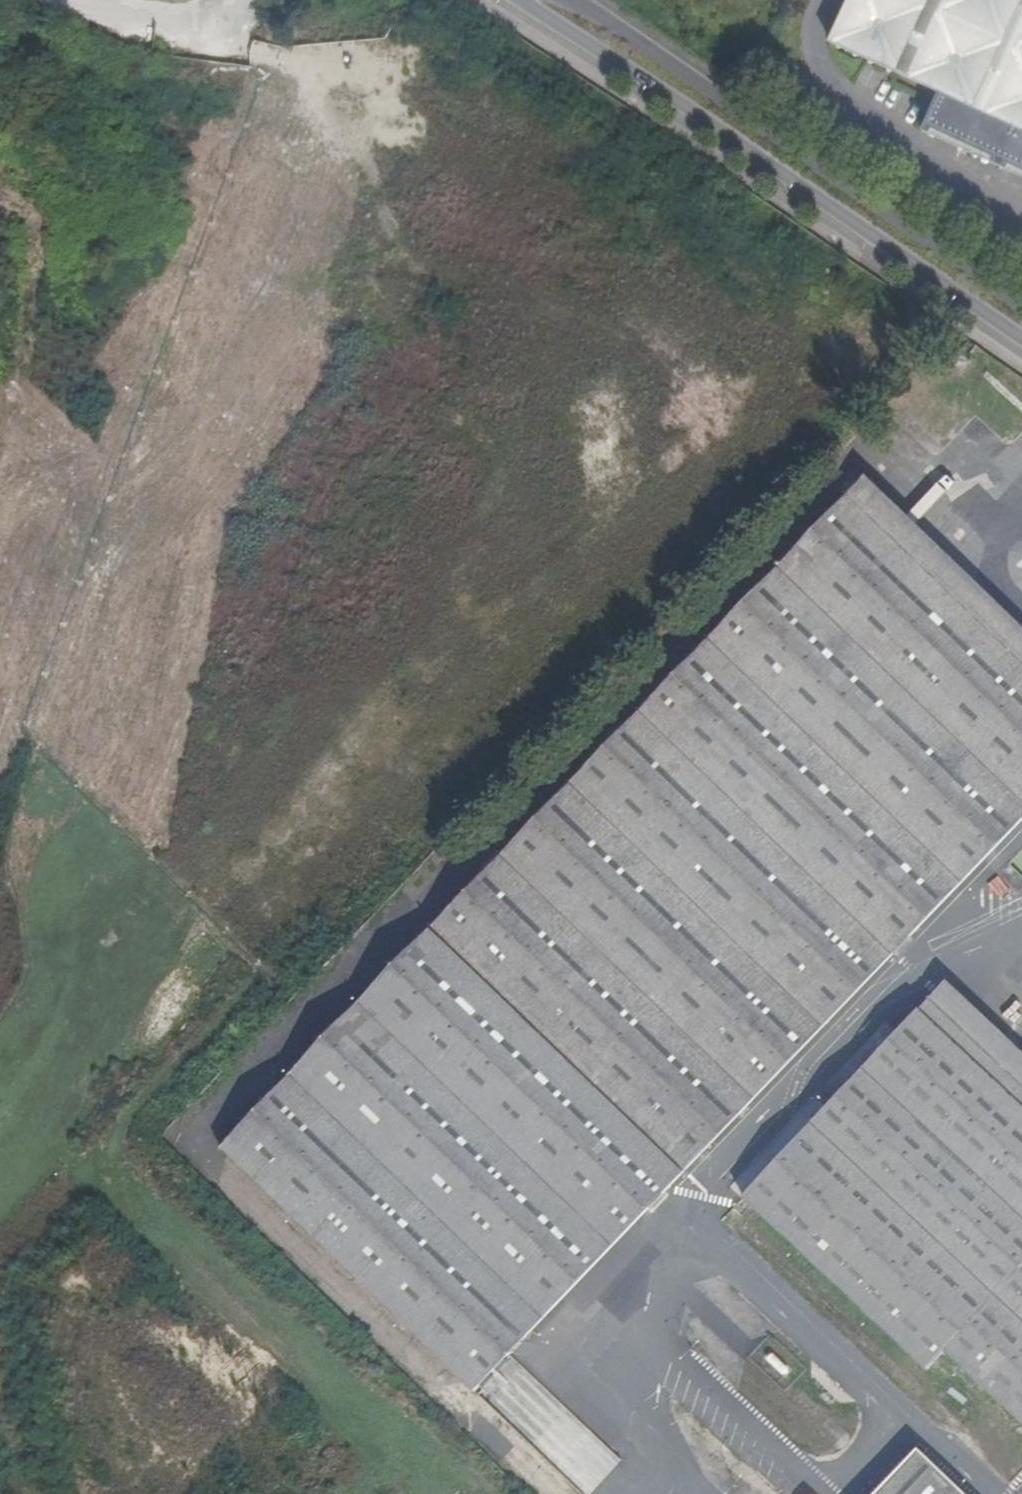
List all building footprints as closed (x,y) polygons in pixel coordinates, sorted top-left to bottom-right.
[(827,42),(936,96),(918,135),(1021,184),(1021,0),(847,0),(827,42)] [(209,1148),(463,1389),(1021,805),(1021,630),(858,471),(209,1148)] [(938,1353),(1021,1432),(1021,1056),(939,980),(733,1196),(920,1371),(938,1353)] [(873,1493),(963,1493),(917,1449),(873,1493)]
